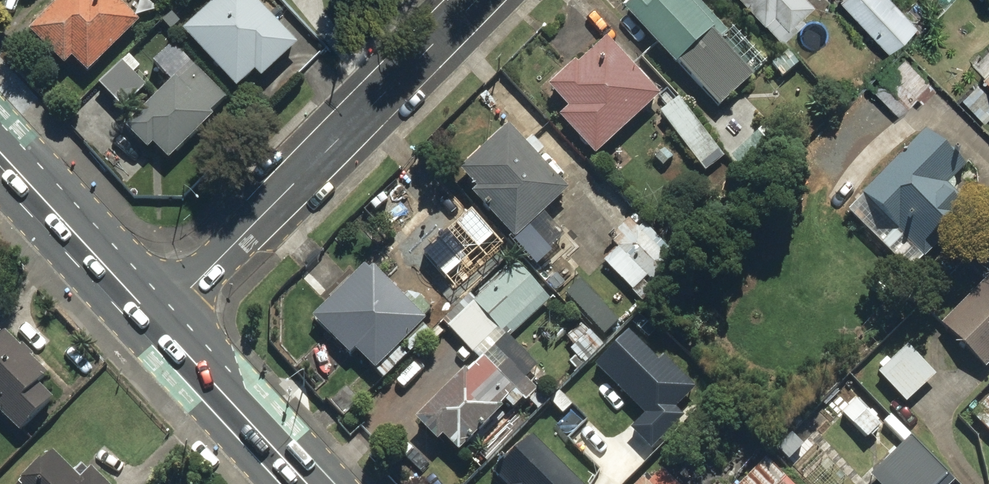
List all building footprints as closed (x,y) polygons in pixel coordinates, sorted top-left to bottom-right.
[(80,79),(133,27),(106,0),(58,0),(22,37),(57,73),(65,65),(80,79)] [(229,96),(247,79),(254,86),(293,50),(246,0),(214,0),(174,37),(229,96)] [(693,0),(626,0),(615,11),(627,23),(623,26),(713,117),(757,74),(723,40),(728,35),(693,0)] [(757,28),(767,18),(784,34),(812,6),(805,0),(730,0),(757,28)] [(883,0),(829,0),(880,55),(909,28),(883,0)] [(560,115),(550,124),(585,164),(656,101),(602,40),(541,94),(560,115)] [(967,68),(977,78),(970,84),(988,103),(988,45),(967,68)] [(146,152),(161,167),(208,122),(204,118),(222,101),(169,46),(146,68),(165,87),(117,133),(140,157),(146,152)] [(116,114),(141,90),(129,78),(140,68),(128,56),(92,90),(116,114)] [(916,107),(933,90),(901,58),(867,91),(895,119),(912,102),(916,107)] [(676,101),(655,118),(702,176),(723,159),(676,101)] [(500,131),(450,178),(467,197),(463,201),(507,248),(562,197),(500,131)] [(764,147),(753,135),(716,169),(728,181),(764,147)] [(947,185),(959,172),(918,135),(843,215),(906,274),(970,206),(947,185)] [(432,239),(467,278),(499,249),(453,198),(450,201),(444,194),(418,218),(434,237),(432,239)] [(624,221),(604,242),(612,250),(597,265),(629,295),(663,258),(624,221)] [(530,231),(508,250),(535,282),(557,264),(530,231)] [(468,307),(496,337),(503,344),(548,300),(513,263),(468,307)] [(428,336),(417,324),(430,313),(413,296),(401,307),(363,267),(306,322),(344,361),(349,357),(376,385),(428,336)] [(934,330),(980,376),(988,368),(988,275),(934,330)] [(496,337),(468,307),(442,331),(471,361),(496,337)] [(627,327),(593,360),(643,412),(629,425),(651,447),(685,414),(677,405),(696,386),(662,352),(657,357),(627,327)] [(24,432),(56,399),(44,387),(56,376),(11,330),(0,341),(0,408),(24,432)] [(901,408),(931,380),(903,349),(873,377),(901,408)] [(496,411),(512,395),(478,360),(460,378),(459,377),(407,428),(429,450),(435,444),(451,461),(498,413),(496,411)] [(988,440),(988,398),(968,420),(988,441),(988,440)] [(879,425),(855,401),(838,417),(862,442),(879,425)] [(509,483),(577,483),(529,436),(501,463),(515,477),(509,483)] [(868,483),(949,483),(905,439),(864,480),(868,483)] [(98,466),(93,470),(86,463),(77,471),(58,450),(22,483),(114,483),(98,466)] [(755,466),(737,483),(773,483),(755,466)] [(654,468),(637,483),(669,483),(654,468)]
